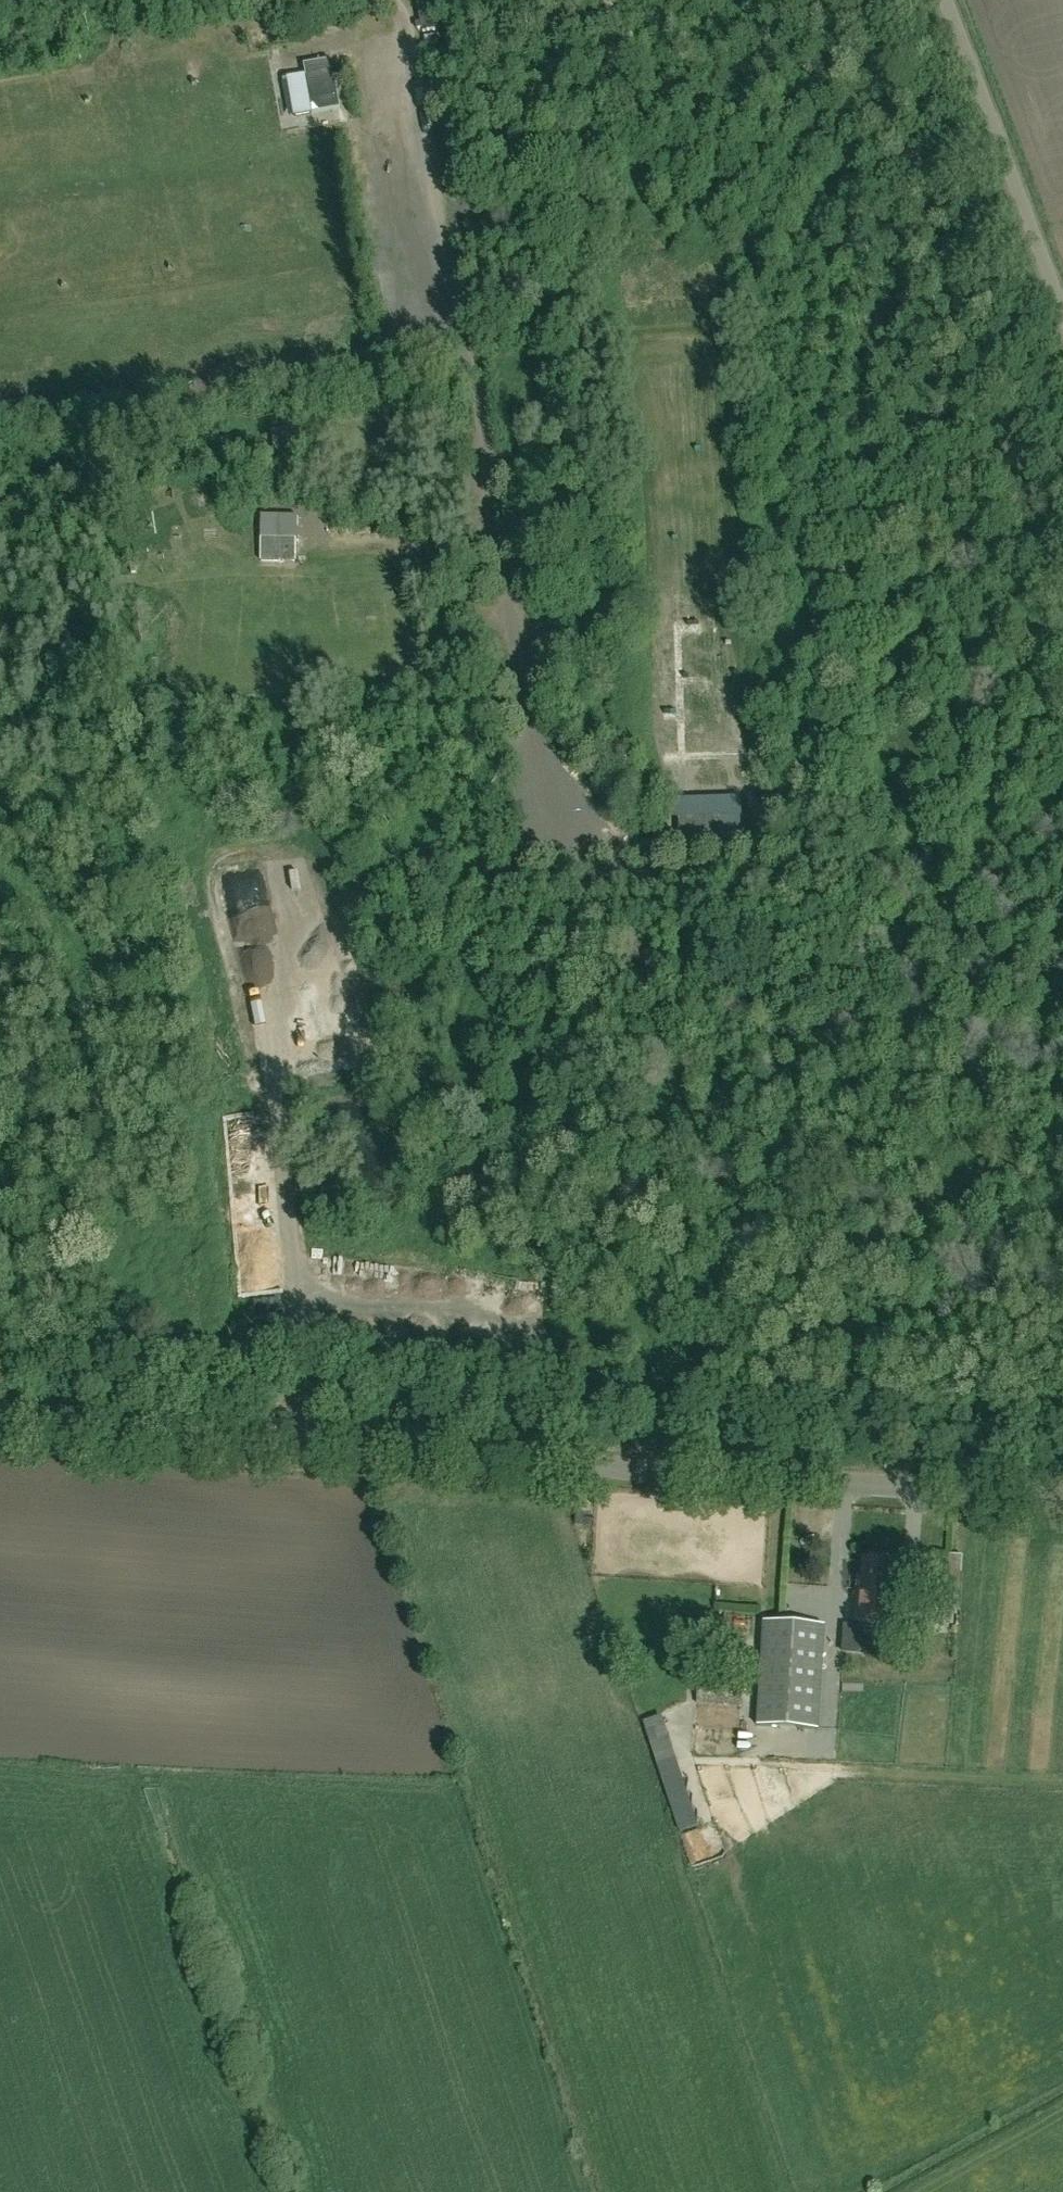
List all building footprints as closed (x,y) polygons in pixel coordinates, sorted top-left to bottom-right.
[(290,116),(308,113),(339,108),(331,61),(305,65),(307,76),(284,80),(290,116)] [(296,554),(297,514),(264,513),(262,552),(296,554)] [(668,845),(742,844),(741,799),(668,801),(668,841),(668,845)] [(957,1612),(963,1556),(950,1554),(945,1594),(941,1593),(944,1567),(922,1565),(919,1597),(923,1597),(922,1608),(957,1612)] [(893,1596),(896,1560),(863,1558),(862,1577),(858,1576),(855,1622),(896,1624),(898,1596),(893,1596)] [(817,1729),(824,1627),(765,1623),(759,1725),(817,1729)] [(742,1707),(744,1678),(700,1675),(698,1704),(742,1707)] [(679,1816),(695,1811),(662,1704),(646,1709),(660,1755),(679,1816)]
